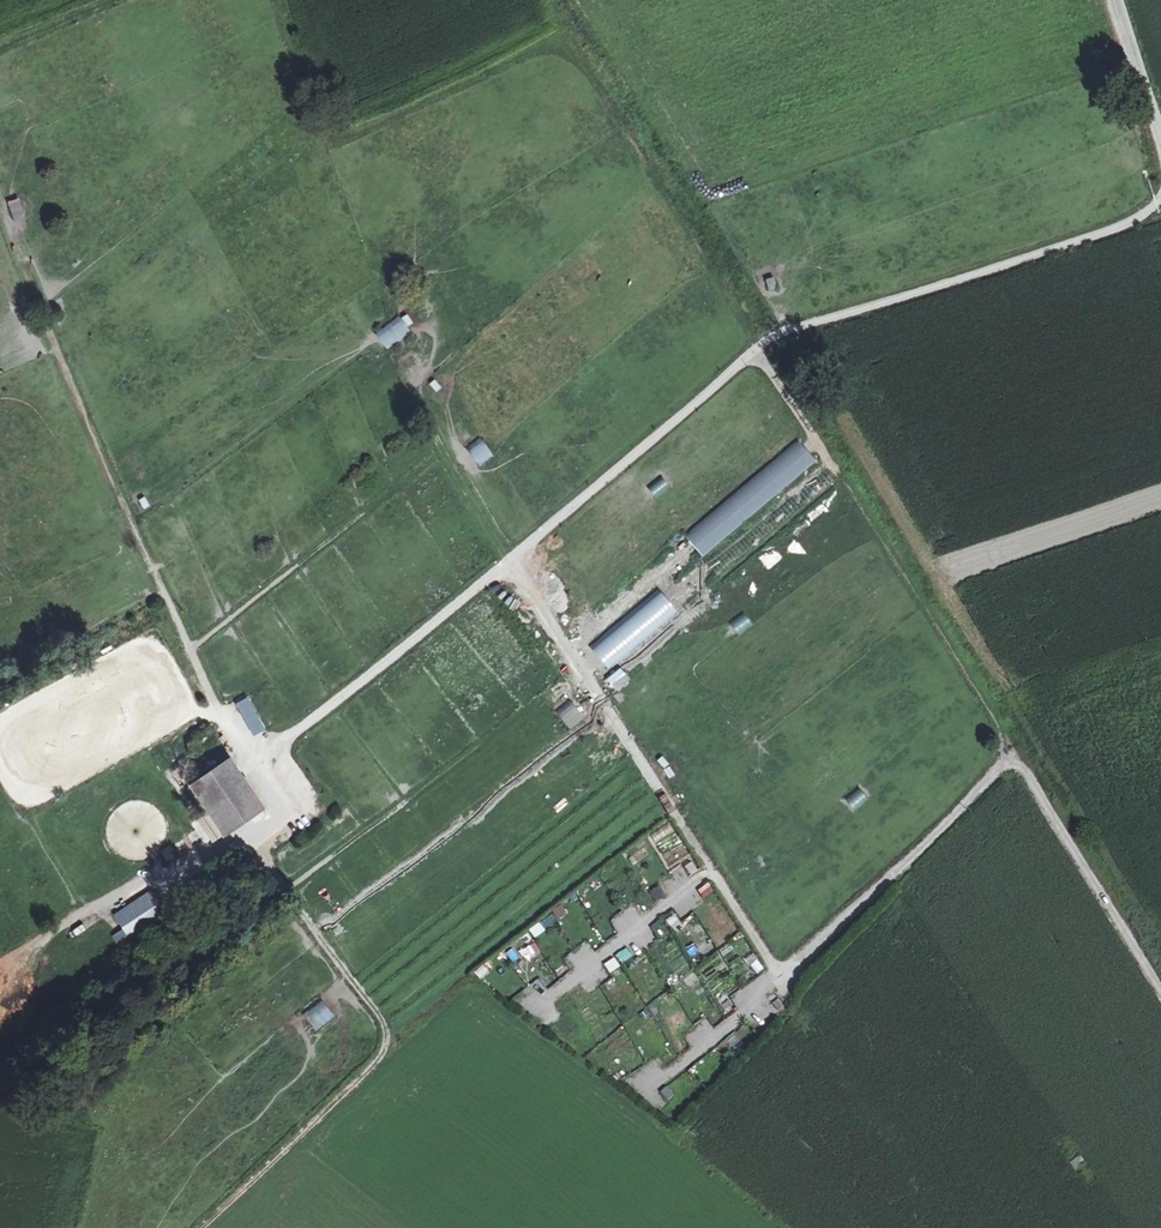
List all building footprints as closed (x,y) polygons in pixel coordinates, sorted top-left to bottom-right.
[(11,219),(22,217),(19,198),(7,200),(11,219)] [(767,290),(776,288),(773,275),(764,278),(767,290)] [(386,350),(410,333),(398,315),(374,333),(386,350)] [(478,437),(464,449),(480,466),(493,455),(478,437)] [(802,443),(564,629),(600,675),(718,583),(698,557),(788,487),(802,505),(832,482),(802,443)] [(533,663),(542,675),(552,667),(543,655),(533,663)] [(604,677),(612,691),(629,681),(621,667),(604,677)] [(567,730),(582,722),(572,701),(556,708),(567,730)] [(234,810),(217,822),(215,823),(223,835),(263,807),(230,758),(190,785),(203,804),(204,803),(221,791),(234,810)] [(221,791),(204,803),(217,822),(234,810),(221,791)] [(596,877),(584,886),(595,900),(607,891),(596,877)] [(708,882),(697,891),(704,900),(715,892),(708,882)] [(658,885),(648,892),(655,902),(665,896),(658,885)] [(151,889),(111,914),(121,929),(111,935),(116,943),(166,913),(151,889)] [(561,904),(551,910),(557,921),(567,915),(561,904)] [(533,937),(557,923),(552,915),(528,929),(533,937)] [(716,919),(724,935),(731,931),(723,915),(716,919)] [(520,938),(503,950),(510,960),(527,947),(520,938)] [(699,961),(712,953),(708,946),(695,954),(699,961)] [(621,964),(631,957),(626,949),(616,955),(621,964)] [(605,962),(612,979),(623,975),(616,958),(605,962)] [(750,964),(755,975),(764,970),(759,959),(750,964)] [(671,971),(663,976),(670,986),(678,981),(671,971)] [(611,978),(603,985),(608,991),(616,985),(611,978)] [(578,1008),(587,1003),(579,990),(570,996),(578,1008)] [(727,1016),(736,1009),(724,993),(715,1001),(727,1016)] [(302,1013),(314,1031),(334,1018),(322,1000),(302,1013)] [(773,1005),(779,1012),(784,1007),(778,1000),(773,1005)] [(654,1003),(647,1008),(656,1023),(664,1018),(654,1003)] [(721,1052),(739,1043),(734,1035),(717,1044),(721,1052)] [(687,1070),(692,1078),(700,1073),(695,1065),(687,1070)] [(666,1100),(682,1088),(675,1080),(660,1092),(666,1100)] [(1081,1157),(1071,1164),(1076,1170),(1086,1163),(1081,1157)]
